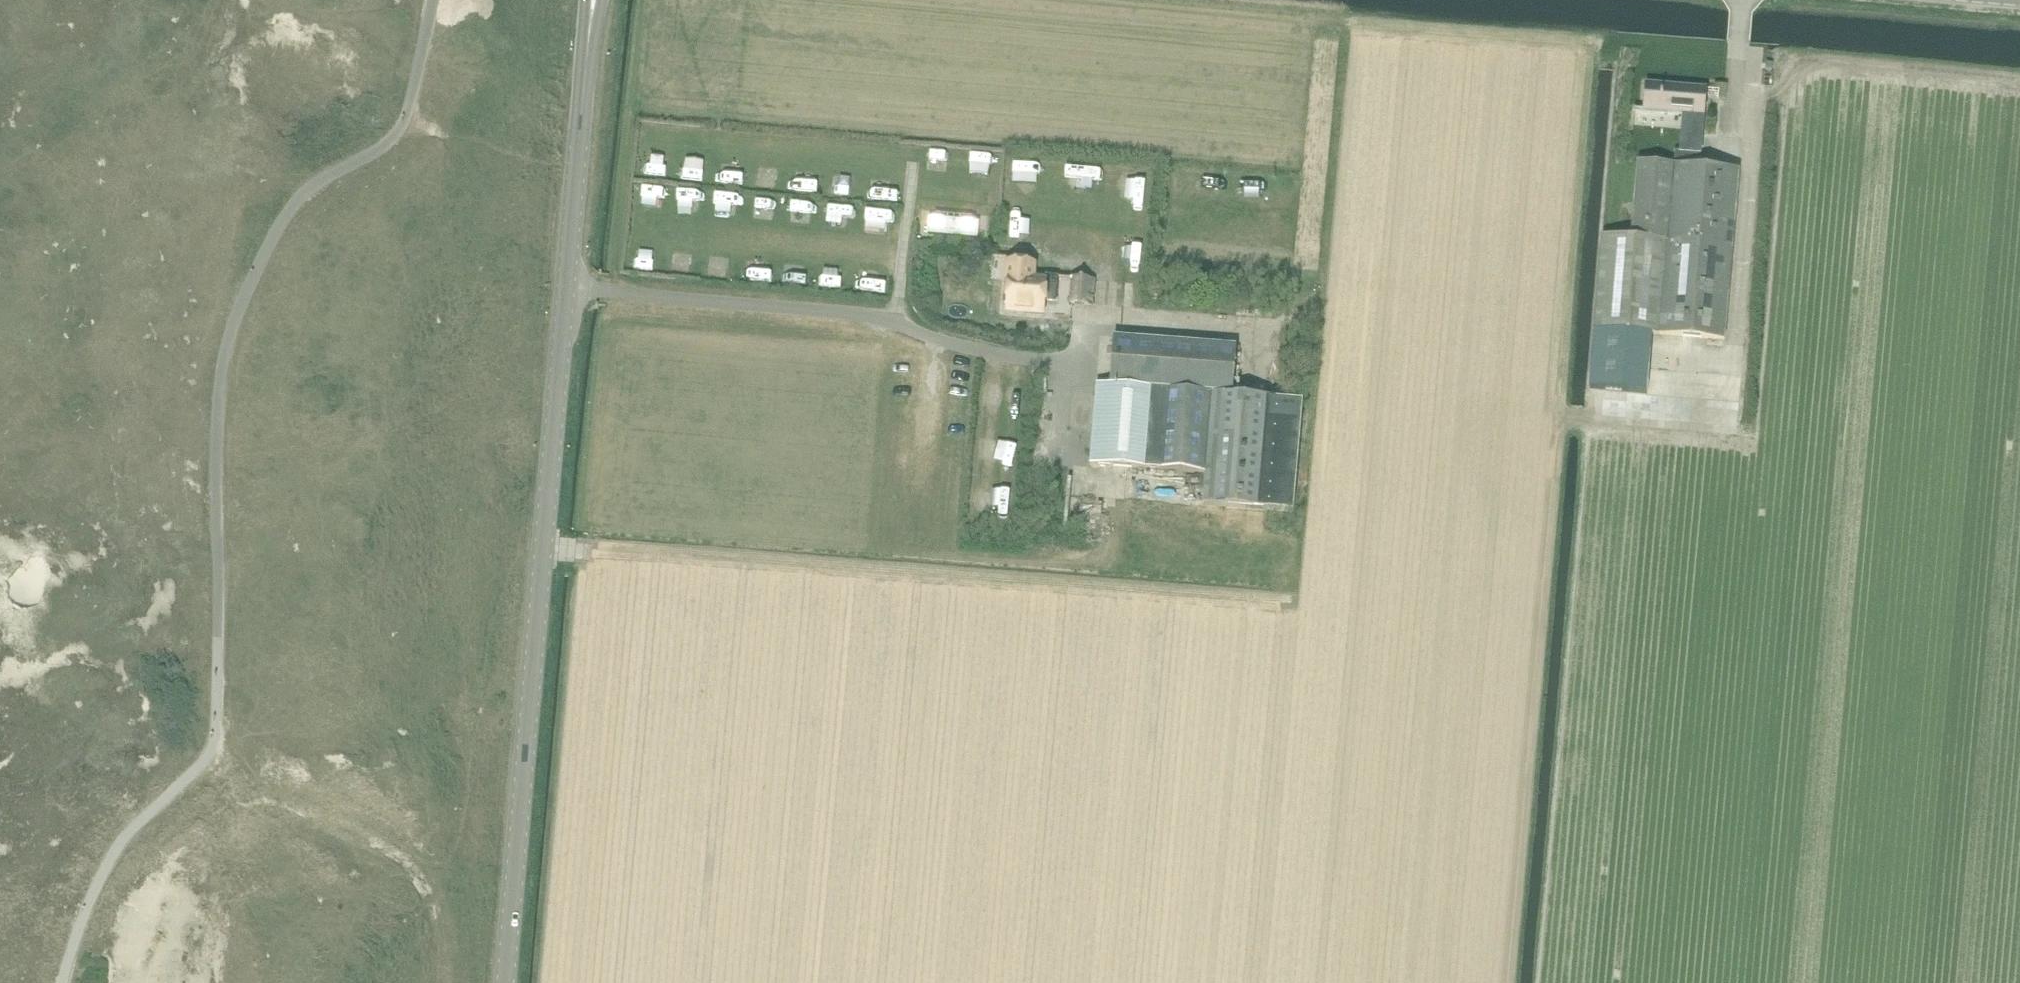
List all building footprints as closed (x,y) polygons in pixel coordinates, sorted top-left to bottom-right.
[(1676,91),(1677,88),(1646,85),(1644,111),(1661,113),(1661,111),(1683,113),(1680,152),(1674,151),(1673,166),(1637,163),(1631,239),(1602,236),(1589,389),(1646,394),(1651,335),(1724,341),(1738,171),(1698,168),(1705,93),(1676,91)] [(928,218),(927,234),(977,238),(979,223),(928,218)] [(1032,280),(1034,265),(1008,263),(1007,282),(1009,283),(1008,294),(1006,294),(1005,304),(1007,304),(1007,308),(1025,309),(1025,313),(1043,314),(1044,302),(1055,303),(1056,285),(1046,285),(1046,281),(1032,280)] [(1091,306),(1094,281),(1073,279),(1071,304),(1091,306)] [(1294,512),(1303,401),(1232,396),(1236,347),(1113,337),(1110,386),(1096,383),(1090,465),(1206,474),(1204,505),(1268,510),(1294,512)]
